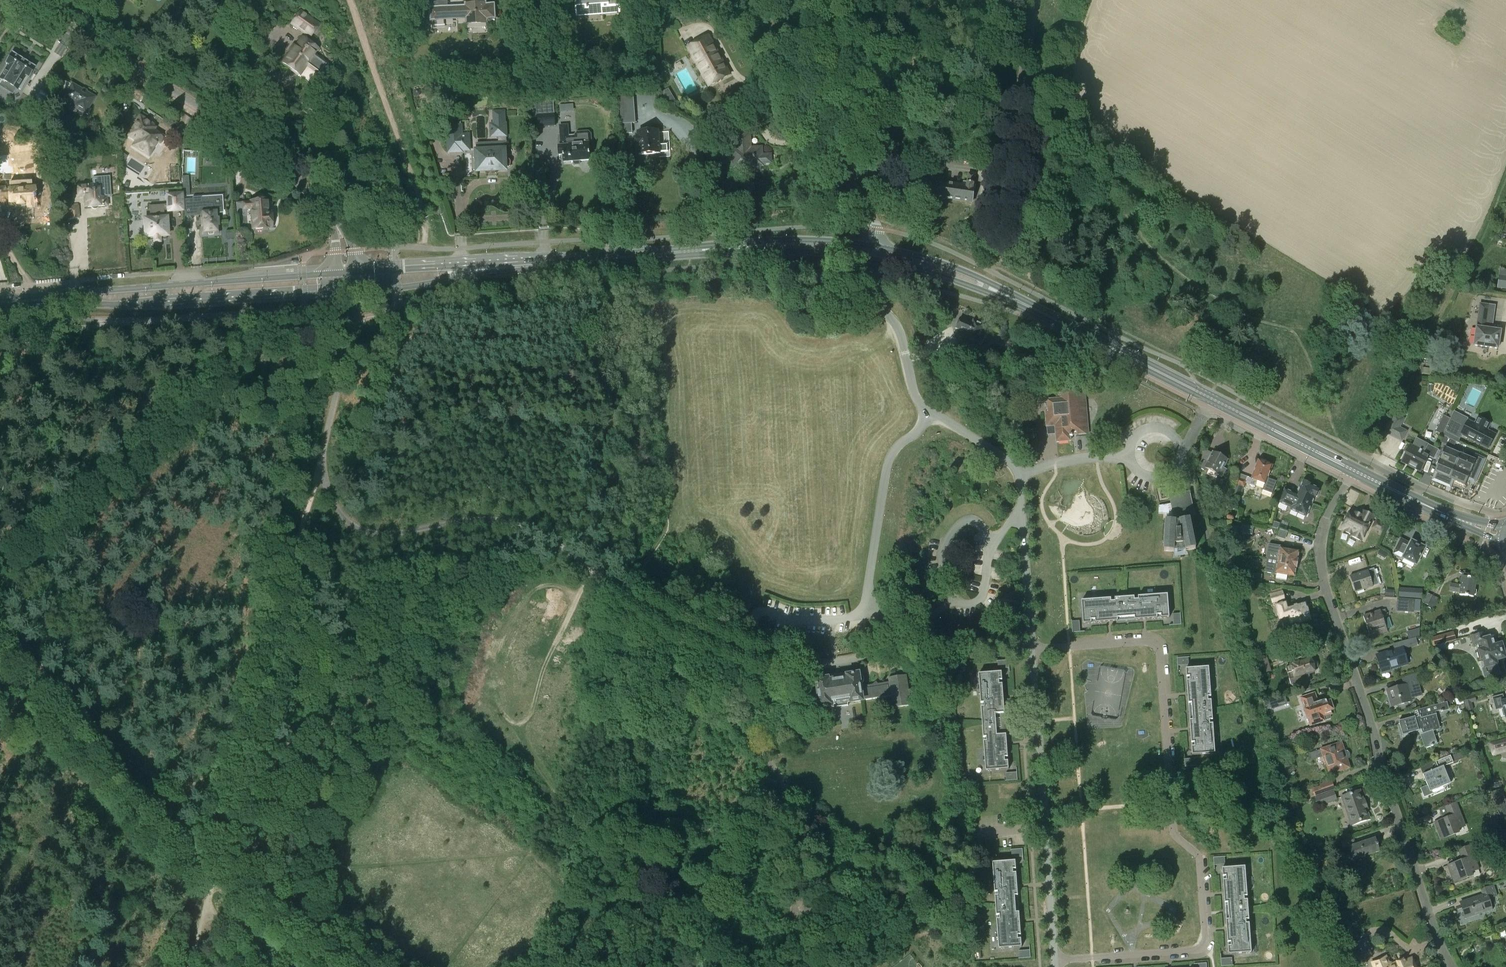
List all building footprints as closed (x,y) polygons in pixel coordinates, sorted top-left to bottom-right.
[(577,15),(603,13),(603,14),(620,13),(619,0),(576,0),(577,15)] [(466,19),(467,24),(487,23),(487,19),(495,18),(494,5),(486,5),(486,3),(466,4),(466,7),(431,9),(431,21),(432,21),(433,26),(446,25),(446,20),(466,19)] [(317,48),(308,41),(320,25),(300,11),(293,21),(307,31),(295,47),(294,46),(281,63),(299,75),(305,66),(320,76),(328,65),(313,54),(317,48)] [(687,47),(709,86),(730,75),(708,35),(687,47)] [(34,67),(12,54),(6,64),(7,65),(0,77),(0,79),(18,90),(18,89),(20,90),(25,82),(23,81),(26,77),(28,78),(34,67)] [(73,102),(69,108),(76,112),(77,109),(87,115),(91,109),(89,107),(94,97),(62,78),(58,86),(61,87),(55,98),(61,101),(64,97),(73,102)] [(668,104),(675,100),(668,88),(662,92),(668,104)] [(634,94),(619,95),(623,135),(633,133),(632,124),(637,124),(634,94)] [(530,118),(538,118),(538,127),(555,126),(553,98),(528,100),(530,118)] [(489,112),(490,139),(507,138),(506,111),(489,112)] [(151,151),(157,142),(159,143),(162,138),(160,137),(161,135),(154,131),(155,128),(140,119),(129,137),(151,151)] [(447,126),(449,153),(462,152),(462,151),(469,151),(468,135),(461,135),(460,125),(447,126)] [(558,139),(559,155),(564,155),(564,163),(573,162),(573,163),(575,165),(579,165),(580,163),(580,161),(591,161),(590,148),(592,148),(591,134),(588,132),(577,132),(573,136),(569,137),(568,127),(566,125),(561,125),(560,127),(561,139),(558,139)] [(637,137),(637,146),(639,146),(640,155),(660,153),(668,152),(667,144),(659,145),(658,131),(638,133),(638,137),(637,137)] [(737,149),(733,149),(734,168),(763,166),(763,164),(771,164),(771,154),(762,155),(762,147),(751,148),(750,132),(736,133),(737,149)] [(506,170),(506,167),(508,167),(509,167),(509,166),(510,165),(510,164),(511,164),(511,163),(510,162),(510,161),(509,160),(508,159),(507,159),(505,159),(505,150),(476,151),(472,153),(472,158),(476,159),(477,164),(473,165),(473,170),(477,171),(487,171),(487,168),(489,170),(494,170),(495,168),(496,168),(496,171),(506,170)] [(963,181),(963,185),(928,180),(926,196),(972,202),(974,187),(973,187),(975,175),(968,173),(967,182),(963,181)] [(90,185),(76,186),(77,197),(85,196),(86,207),(91,207),(91,208),(92,208),(92,209),(94,210),(96,209),(97,209),(97,208),(98,206),(106,206),(105,197),(111,197),(110,187),(110,186),(109,184),(108,183),(107,182),(106,181),(105,180),(103,179),(102,179),(100,179),(93,179),(93,182),(90,183),(90,185)] [(4,191),(4,188),(0,188),(0,199),(2,199),(2,211),(11,210),(10,206),(24,205),(24,207),(34,206),(33,203),(35,202),(35,196),(40,195),(40,190),(34,190),(34,189),(32,189),(31,183),(16,184),(16,190),(4,191)] [(201,213),(203,234),(218,232),(216,208),(222,208),(221,198),(201,200),(201,193),(192,194),(192,197),(184,197),(185,214),(201,213)] [(145,220),(146,237),(153,237),(159,237),(159,236),(167,236),(166,213),(183,211),(182,195),(165,196),(166,206),(150,206),(150,220),(145,220)] [(251,200),(251,201),(250,201),(250,202),(245,202),(237,202),(238,215),(246,215),(245,209),(251,208),(252,229),(273,228),(272,223),(273,223),(273,222),(274,222),(274,221),(275,221),(275,220),(275,219),(274,218),(274,217),(273,217),(272,216),(271,215),(267,215),(266,200),(256,201),(256,199),(251,200)] [(65,204),(65,220),(77,220),(77,204),(65,204)] [(1505,290),(1505,270),(1500,269),(1497,289),(1505,290)] [(1500,331),(1491,329),(1494,306),(1480,303),(1474,345),(1498,348),(1500,331)] [(956,328),(963,331),(963,330),(969,333),(966,340),(977,344),(977,343),(981,345),(986,335),(981,333),(984,326),(974,321),(973,324),(960,319),(956,328)] [(1047,400),(1048,412),(1045,412),(1047,427),(1048,427),(1049,430),(1052,433),(1056,433),(1057,442),(1071,441),(1070,437),(1073,437),(1073,435),(1088,434),(1084,391),(1061,393),(1061,395),(1058,395),(1058,399),(1047,400)] [(1495,434),(1487,430),(1490,424),(1477,418),(1474,424),(1468,420),(1465,427),(1450,419),(1444,431),(1459,439),(1462,434),(1468,437),(1467,438),(1487,448),(1495,434)] [(1401,440),(1406,431),(1397,427),(1392,436),(1401,440)] [(1456,442),(1443,435),(1440,442),(1453,448),(1456,442)] [(1401,462),(1420,472),(1428,456),(1434,459),(1438,450),(1428,444),(1416,439),(1412,446),(1410,445),(1401,462)] [(1475,454),(1472,460),(1444,448),(1434,472),(1449,479),(1450,478),(1465,485),(1464,485),(1465,485),(1467,480),(1474,483),(1485,459),(1475,454)] [(1227,470),(1223,468),(1227,459),(1226,459),(1227,458),(1222,455),(1221,456),(1214,452),(1212,455),(1205,451),(1201,459),(1204,461),(1200,469),(1204,471),(1206,469),(1222,478),(1227,470)] [(1262,490),(1272,494),(1276,481),(1267,478),(1272,466),(1258,461),(1251,479),(1252,479),(1249,485),(1254,487),(1257,481),(1264,484),(1262,490)] [(1233,497),(1239,498),(1247,478),(1239,475),(1236,484),(1233,497)] [(1279,502),(1291,508),(1290,510),(1305,517),(1314,497),(1315,498),(1319,490),(1310,486),(1310,485),(1303,482),(1297,496),(1285,490),(1279,502)] [(1166,521),(1164,552),(1174,552),(1186,552),(1195,549),(1190,520),(1187,520),(1187,517),(1194,515),(1190,493),(1178,495),(1179,499),(1171,501),(1171,504),(1159,507),(1158,514),(1167,515),(1166,521)] [(1351,536),(1361,541),(1366,530),(1367,530),(1372,520),(1373,517),(1363,512),(1361,516),(1356,513),(1355,514),(1350,512),(1341,529),(1345,531),(1345,532),(1351,535),(1351,536)] [(1240,533),(1252,535),(1253,527),(1242,525),(1240,533)] [(1280,530),(1278,537),(1284,539),(1286,532),(1280,530)] [(1216,531),(1215,542),(1226,543),(1227,532),(1216,531)] [(1411,541),(1402,559),(1403,559),(1401,563),(1406,566),(1408,562),(1416,566),(1421,556),(1425,558),(1429,551),(1424,549),(1425,548),(1423,548),(1424,547),(1424,546),(1423,545),(1423,544),(1422,544),(1421,544),(1420,544),(1419,544),(1418,545),(1411,541)] [(1269,544),(1267,558),(1297,564),(1298,559),(1297,559),(1298,551),(1281,548),(1281,546),(1269,544)] [(1296,568),(1297,564),(1267,558),(1264,573),(1276,575),(1275,578),(1286,581),(1287,574),(1294,575),(1295,568),(1296,568)] [(1351,571),(1365,568),(1363,562),(1350,565),(1351,571)] [(1350,576),(1355,592),(1379,585),(1374,568),(1350,576)] [(1246,581),(1260,582),(1261,575),(1247,574),(1246,581)] [(1459,595),(1473,597),(1473,596),(1475,595),(1476,591),(1474,590),(1476,579),(1462,577),(1461,585),(1450,584),(1449,591),(1459,593),(1459,595)] [(1422,599),(1422,590),(1399,589),(1398,598),(1422,599)] [(1270,595),(1272,603),(1284,600),(1282,592),(1270,595)] [(1423,603),(1428,605),(1432,596),(1427,593),(1423,603)] [(1170,618),(1168,595),(1161,595),(1161,596),(1149,596),(1149,599),(1101,603),(1101,600),(1089,601),(1082,601),(1083,624),(1170,618)] [(1427,607),(1433,610),(1438,598),(1433,596),(1427,607)] [(1399,611),(1415,612),(1415,600),(1399,599),(1399,611)] [(1277,605),(1281,619),(1284,618),(1286,626),(1291,625),(1310,620),(1305,604),(1287,609),(1285,603),(1277,605)] [(1368,630),(1370,638),(1387,632),(1383,618),(1387,616),(1385,610),(1380,611),(1363,617),(1368,630)] [(1182,625),(1181,613),(1180,613),(1181,616),(1173,616),(1173,614),(1174,625),(1169,625),(1169,626),(1182,625)] [(1080,632),(1080,621),(1079,621),(1079,623),(1072,624),(1072,621),(1072,633),(1085,632),(1080,632)] [(1431,639),(1432,644),(1433,646),(1455,640),(1453,632),(1431,639)] [(1479,650),(1476,651),(1479,661),(1483,659),(1487,674),(1498,671),(1495,661),(1503,659),(1504,656),(1502,646),(1499,645),(1496,646),(1494,638),(1490,639),(1490,637),(1486,638),(1484,632),(1470,636),(1473,646),(1477,645),(1479,650)] [(1403,641),(1405,647),(1417,644),(1416,638),(1403,641)] [(961,646),(962,653),(974,650),(973,643),(961,646)] [(1376,656),(1381,671),(1389,669),(1389,670),(1407,664),(1402,648),(1376,656)] [(1253,660),(1258,676),(1270,672),(1265,656),(1253,660)] [(1290,665),(1290,667),(1285,669),(1291,686),(1302,682),(1303,684),(1304,685),(1305,686),(1306,686),(1307,686),(1308,686),(1309,685),(1310,685),(1310,684),(1310,683),(1311,682),(1311,681),(1308,674),(1314,672),(1313,669),(1314,667),(1315,666),(1314,664),(1313,663),(1311,662),(1310,659),(1304,660),(1303,656),(1294,659),(1296,663),(1290,665)] [(1187,665),(1187,658),(1189,658),(1189,657),(1177,658),(1178,671),(1178,670),(1178,666),(1189,665),(1187,665)] [(1010,672),(1009,660),(997,661),(1000,661),(1000,668),(998,668),(998,669),(1009,668),(1009,673),(1010,672)] [(1211,735),(1207,687),(1210,686),(1209,674),(1210,674),(1209,667),(1186,669),(1192,755),(1216,754),(1215,747),(1214,735),(1211,735)] [(1016,735),(1014,712),(1005,713),(1002,672),(979,674),(979,681),(980,681),(980,693),(983,692),(987,752),(985,752),(985,764),(986,771),(1009,769),(1006,736),(1016,735)] [(849,702),(863,700),(862,697),(891,693),(893,708),(925,704),(923,688),(908,690),(906,676),(889,678),(889,682),(878,684),(876,682),(872,685),(861,687),(860,684),(863,683),(864,680),(864,677),(861,675),(859,675),(859,674),(844,676),(844,674),(831,675),(832,678),(817,680),(819,693),(815,694),(812,696),(811,699),(811,703),(814,705),(817,707),(820,706),(821,707),(834,705),(836,705),(836,706),(848,704),(848,703),(849,702)] [(1410,698),(1421,695),(1416,675),(1401,679),(1403,686),(1386,690),(1391,707),(1411,702),(1410,698)] [(1302,709),(1305,718),(1307,717),(1309,726),(1325,721),(1325,720),(1330,719),(1330,715),(1331,714),(1330,711),(1333,710),(1330,702),(1326,703),(1326,701),(1325,702),(1325,700),(1315,703),(1313,694),(1301,698),(1304,708),(1302,709)] [(1472,710),(1471,703),(1476,702),(1474,695),(1464,698),(1467,711),(1472,710)] [(1271,708),(1271,709),(1278,707),(1277,704),(1285,701),(1284,696),(1269,701),(1271,708)] [(1502,702),(1501,698),(1492,700),(1495,711),(1497,712),(1504,710),(1505,717),(1505,701),(1502,702)] [(1442,703),(1441,704),(1418,710),(1420,716),(1399,721),(1403,735),(1421,730),(1427,748),(1431,747),(1431,746),(1437,744),(1432,728),(1435,727),(1431,713),(1444,709),(1442,703)] [(1494,743),(1496,750),(1505,748),(1505,740),(1494,743)] [(1321,750),(1309,754),(1311,760),(1323,756),(1329,774),(1349,768),(1346,760),(1347,759),(1348,759),(1349,758),(1349,756),(1349,755),(1348,753),(1347,752),(1346,751),(1345,751),(1344,751),(1341,743),(1321,750)] [(1194,766),(1194,759),(1196,759),(1185,759),(1185,755),(1184,755),(1185,767),(1197,766),(1194,766)] [(1422,775),(1427,786),(1420,788),(1424,798),(1433,794),(1431,791),(1449,784),(1446,774),(1443,767),(1453,763),(1450,756),(1435,762),(1438,769),(1422,775)] [(1018,780),(1017,768),(1016,768),(1017,772),(1006,773),(1006,774),(1008,773),(1008,780),(1005,781),(1018,780)] [(1320,787),(1312,790),(1314,797),(1335,790),(1332,781),(1320,785),(1320,787)] [(1342,797),(1352,825),(1369,819),(1359,791),(1342,797)] [(1315,798),(1318,806),(1331,801),(1328,794),(1315,798)] [(1455,834),(1454,830),(1465,826),(1456,802),(1444,807),(1448,817),(1434,823),(1440,840),(1455,834)] [(1342,841),(1345,849),(1349,847),(1353,860),(1380,852),(1378,845),(1378,843),(1377,843),(1375,838),(1355,845),(1353,838),(1342,841)] [(1468,873),(1478,869),(1470,845),(1458,850),(1462,860),(1448,866),(1454,883),(1469,877),(1468,873)] [(1023,861),(1022,849),(1010,850),(1013,850),(1014,857),(1012,857),(1012,858),(1023,857),(1023,861)] [(1223,864),(1223,857),(1226,857),(1213,858),(1214,870),(1215,870),(1214,866),(1225,865),(1225,864),(1223,864)] [(1022,947),(1015,861),(992,863),(993,869),(994,881),(997,881),(1000,930),(997,930),(998,942),(998,949),(1022,947)] [(1247,934),(1244,886),(1246,886),(1245,874),(1246,874),(1245,867),(1222,868),(1228,955),(1252,953),(1251,946),(1250,934),(1247,934)] [(1488,899),(1497,897),(1493,885),(1481,889),(1483,895),(1460,903),(1465,918),(1491,910),(1488,899)] [(894,893),(897,903),(903,901),(900,891),(894,893)] [(1347,947),(1354,964),(1363,960),(1356,943),(1347,947)] [(1031,958),(1030,946),(1029,946),(1030,950),(1019,951),(1021,951),(1021,958),(1018,958),(1018,959),(1031,958)] [(1230,966),(1230,959),(1232,958),(1221,959),(1221,954),(1220,954),(1221,966),(1233,966),(1233,965),(1230,966)] [(1412,958),(1405,961),(1404,961),(1403,961),(1403,960),(1387,966),(1384,957),(1372,963),(1374,966),(1415,966),(1412,958)]
